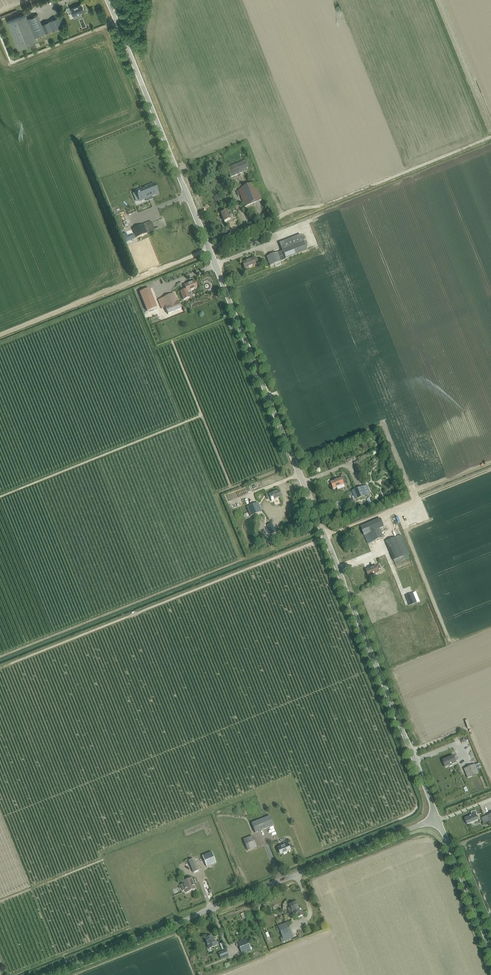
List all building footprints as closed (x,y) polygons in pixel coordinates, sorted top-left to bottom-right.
[(69,9),(66,10),(68,14),(71,13),(72,16),(75,14),(76,17),(80,15),(79,13),(83,11),(80,5),(69,9)] [(25,15),(7,22),(17,49),(36,41),(35,37),(62,26),(58,17),(40,25),(36,15),(26,19),(25,15)] [(230,177),(249,170),(245,160),(227,168),(230,177)] [(245,207),(261,200),(255,184),(238,190),(245,207)] [(153,187),(137,193),(138,197),(139,198),(141,203),(157,197),(153,187)] [(224,222),(230,219),(227,211),(225,212),(224,209),(220,210),(221,213),(224,222)] [(136,238),(147,234),(143,225),(133,229),(136,238)] [(280,262),(281,262),(286,260),(285,259),(307,251),(301,235),(279,244),(282,251),(278,253),(277,253),(267,257),(270,266),(275,264),(276,267),(282,265),(280,262)] [(150,240),(131,246),(134,256),(143,254),(148,270),(159,267),(150,240)] [(258,261),(256,257),(256,256),(253,257),(253,258),(242,263),(245,269),(256,265),(255,262),(258,261)] [(137,263),(139,273),(148,271),(146,260),(140,262),(137,263)] [(185,289),(180,291),(183,299),(189,296),(187,292),(197,288),(195,281),(184,286),(185,289)] [(149,289),(140,293),(147,312),(157,308),(149,289)] [(174,294),(163,298),(158,300),(162,309),(165,307),(168,314),(181,309),(177,298),(176,299),(174,294)] [(343,482),(346,481),(344,477),(342,478),(331,483),(333,489),(344,485),(343,482)] [(356,500),(367,496),(370,494),(367,485),(352,491),(356,500)] [(271,501),(281,497),(279,490),(268,495),(266,496),(267,500),(270,499),(271,501)] [(250,516),(261,512),(258,503),(247,507),(250,516)] [(383,538),(380,529),(384,527),(380,519),(360,527),(364,536),(368,544),(373,542),(383,538)] [(396,564),(410,558),(408,555),(409,554),(401,535),(386,542),(394,561),(396,564)] [(379,570),(381,569),(380,565),(377,566),(366,570),(369,577),(380,572),(379,570)] [(413,592),(406,595),(410,604),(417,601),(413,592)] [(455,760),(458,759),(456,755),(454,756),(443,761),(445,767),(456,763),(455,760)] [(468,778),(479,774),(475,765),(464,769),(468,778)] [(467,825),(478,820),(476,815),(477,814),(476,811),(471,812),(472,816),(465,819),(467,825)] [(255,833),(274,826),(270,816),(251,824),(255,833)] [(490,822),(487,816),(482,818),(484,824),(490,822)] [(248,851),(257,847),(252,836),(243,840),(248,851)] [(280,855),(290,851),(288,844),(287,842),(283,843),(284,846),(277,848),(280,855)] [(207,867),(216,863),(211,852),(202,856),(207,867)] [(199,870),(194,859),(189,862),(193,873),(199,870)] [(191,879),(182,882),(183,884),(181,885),(183,891),(185,890),(186,893),(195,889),(191,879)] [(292,911),(293,915),(295,914),(297,917),(303,915),(300,907),(298,908),(296,902),(289,904),(290,907),(288,908),(289,912),(292,911)] [(287,923),(278,927),(284,941),(293,938),(291,934),(287,923)] [(209,949),(218,945),(216,941),(214,942),(211,936),(205,938),(209,949)] [(241,954),(250,950),(246,939),(237,943),(241,954)] [(218,954),(220,959),(228,955),(226,950),(218,954)]
